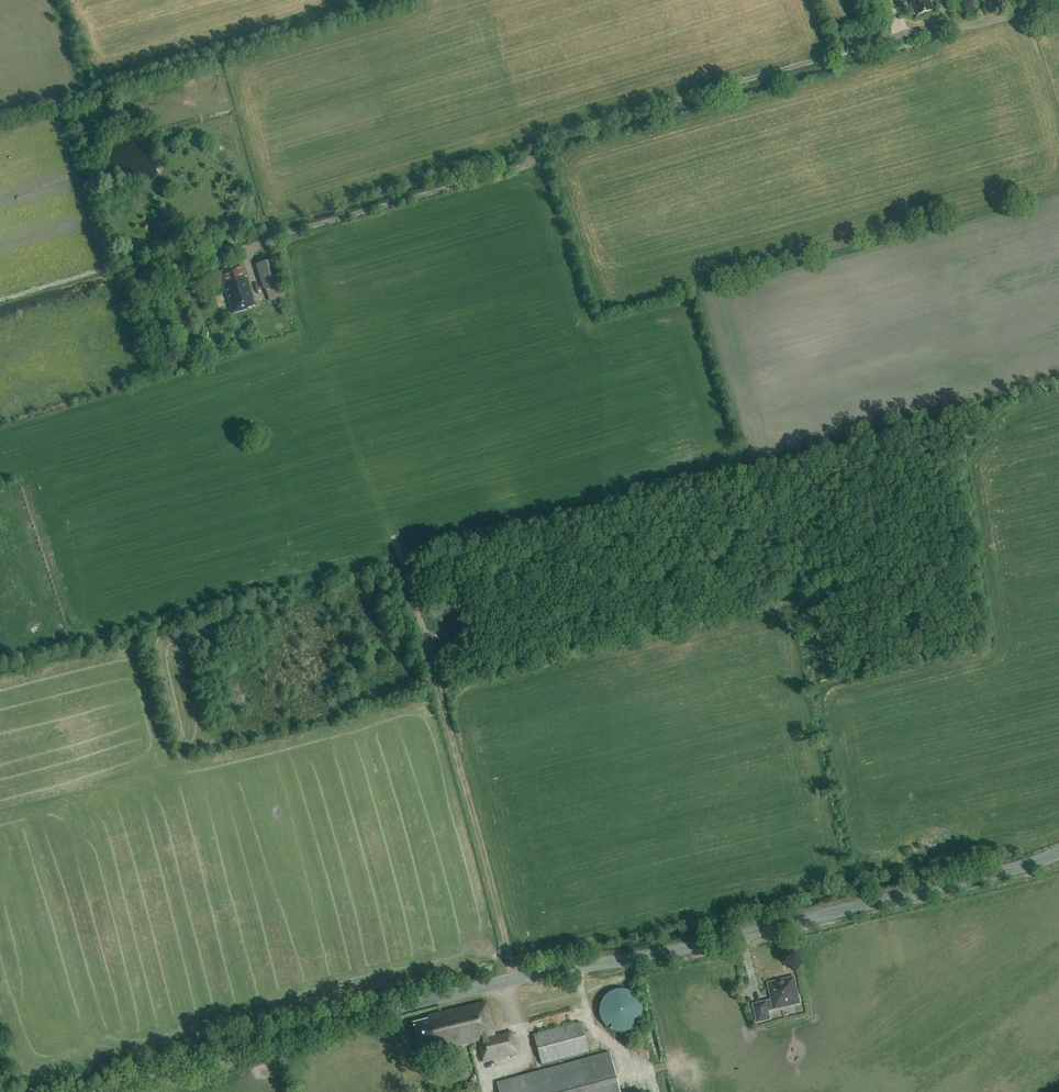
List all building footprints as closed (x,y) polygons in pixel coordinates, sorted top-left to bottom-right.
[(913,8),(916,7),(918,14),(933,9),(930,0),(911,0),(913,8)] [(265,289),(281,284),(274,259),(258,264),(265,289)] [(255,305),(246,276),(244,277),(241,265),(221,271),(225,283),(223,284),(232,313),(248,308),(247,307),(255,305)] [(287,304),(282,285),(262,291),(266,304),(281,300),(283,305),(287,304)] [(158,359),(160,365),(168,362),(166,356),(158,359)] [(794,979),(771,984),(775,1002),(757,1006),(756,1004),(755,1004),(759,1021),(770,1018),(768,1011),(784,1007),(783,1006),(792,1004),(792,1005),(801,1003),(798,991),(797,991),(794,979)] [(619,989),(616,990),(613,991),(610,992),(607,994),(605,996),(603,999),(601,1001),(600,1004),(600,1007),(599,1010),(599,1014),(600,1017),(601,1020),(602,1022),(604,1025),(606,1027),(609,1029),(612,1031),(614,1032),(617,1033),(621,1033),(624,1033),(627,1032),(630,1031),(633,1030),(635,1028),(637,1026),(639,1023),(641,1021),(642,1018),(643,1015),(643,1012),(643,1008),(642,1005),(641,1002),(640,1000),(638,997),(636,995),(634,993),(631,991),(628,990),(625,989),(622,989),(619,989)] [(487,1002),(487,1003),(428,1018),(428,1021),(414,1025),(421,1053),(437,1049),(440,1059),(458,1054),(456,1047),(479,1041),(485,1063),(519,1054),(513,1032),(496,1036),(487,1002)] [(589,1052),(581,1022),(533,1034),(541,1065),(589,1052)] [(498,1086),(499,1091),(620,1091),(609,1053),(497,1083),(498,1086)]
